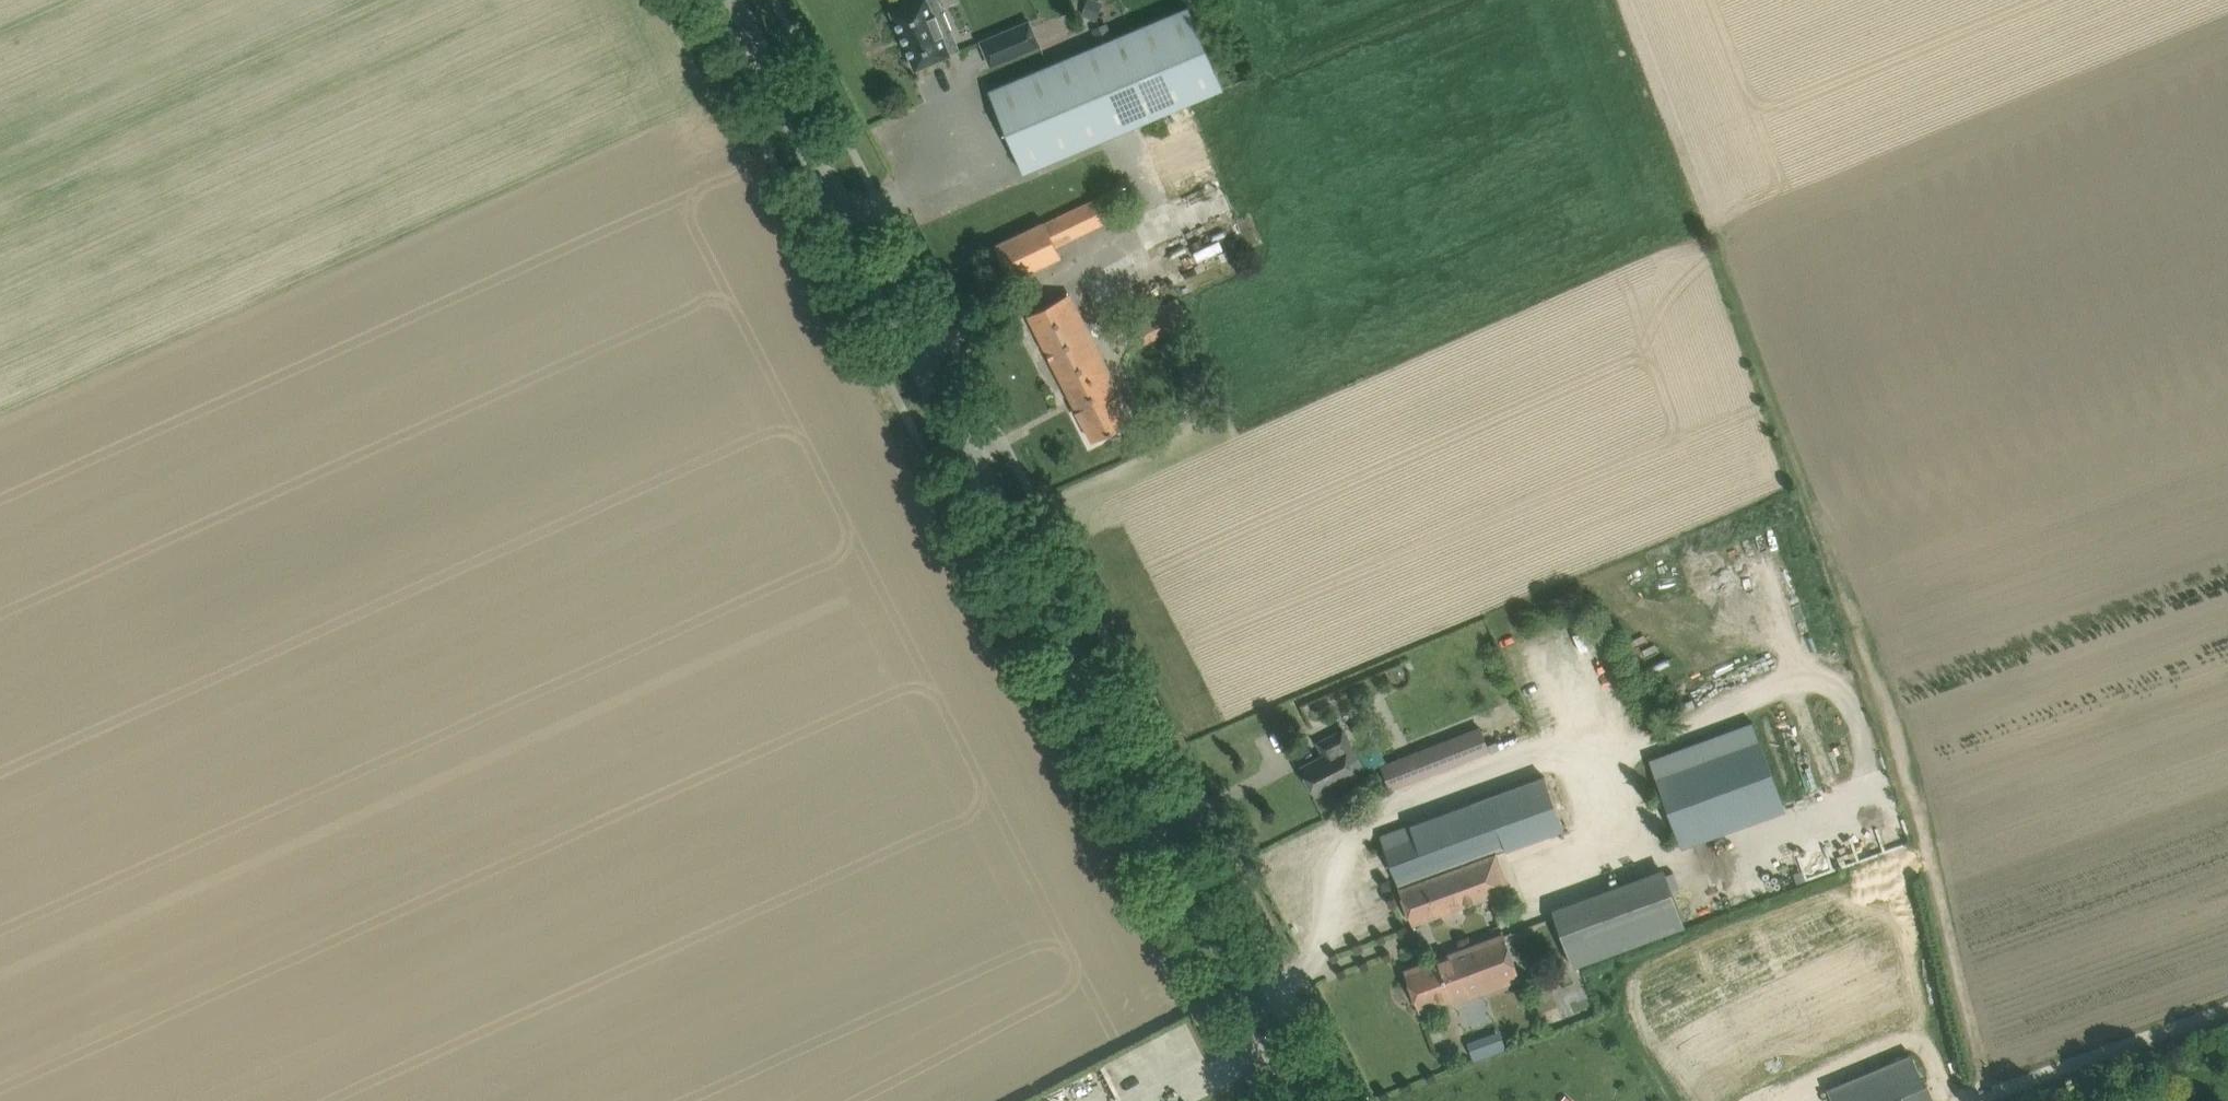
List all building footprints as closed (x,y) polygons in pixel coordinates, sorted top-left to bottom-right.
[(953,31),(944,11),(934,15),(927,0),(918,0),(891,11),(915,69),(950,54),(942,35),(953,31)] [(1224,89),(1189,6),(989,90),(1024,173),(1224,89)] [(1040,45),(1030,21),(981,42),(991,66),(1040,45)] [(1093,199),(996,245),(1012,279),(1061,256),(1056,247),(1105,223),(1093,199)] [(1109,386),(1116,383),(1070,294),(1028,315),(1093,441),(1128,423),(1109,386)] [(1301,767),(1316,796),(1357,775),(1351,763),(1359,758),(1344,729),(1318,743),(1324,755),(1301,767)] [(1759,740),(1657,778),(1681,843),(1783,804),(1759,740)] [(1431,746),(1398,759),(1408,783),(1441,771),(1431,746)] [(1508,888),(1496,857),(1562,832),(1542,777),(1381,836),(1413,923),(1508,888)] [(1560,905),(1580,964),(1694,926),(1674,867),(1560,905)] [(1504,935),(1405,970),(1420,1010),(1451,998),(1453,1005),(1491,990),(1520,980),(1504,935)] [(1502,1030),(1468,1038),(1472,1058),(1506,1050),(1502,1030)]
